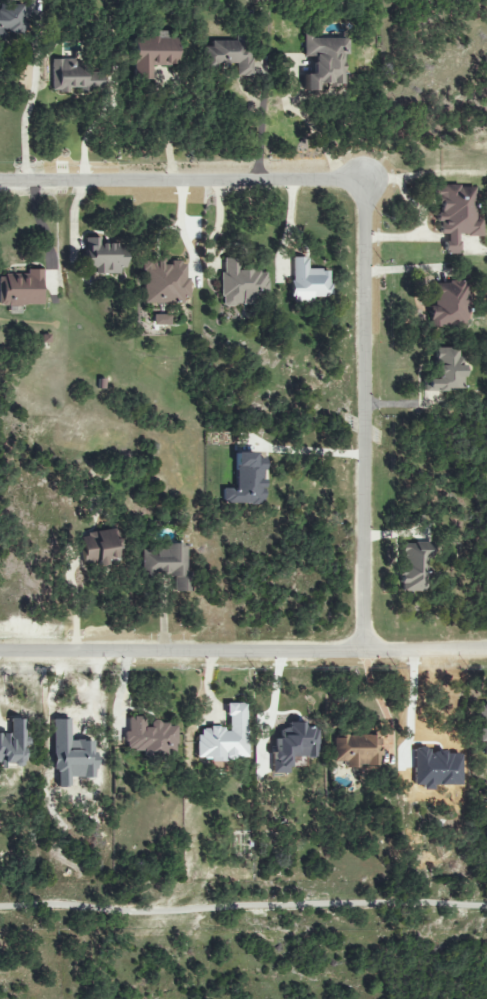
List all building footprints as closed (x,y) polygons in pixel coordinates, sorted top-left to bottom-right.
[(132,38),(132,81),(150,81),(150,66),(176,66),(176,34),(156,33),(156,38),(132,38)] [(342,85),(342,55),(347,55),(347,39),(312,38),(312,35),(302,34),(302,57),(309,57),(309,74),(301,74),(301,91),(315,92),(315,85),(342,85)] [(234,77),(250,77),(250,51),(242,51),(242,42),(210,41),(210,48),(204,47),(203,67),(234,68),(234,77)] [(49,59),(50,92),(69,92),(69,89),(99,88),(99,82),(85,82),(84,58),(49,59)] [(458,235),(479,238),(481,221),(473,220),(476,189),(435,185),(434,202),(438,203),(436,223),(439,223),(438,235),(445,236),(443,252),(456,253),(458,235)] [(94,273),(123,273),(123,244),(97,245),(97,238),(85,238),(85,269),(94,269),(94,273)] [(310,303),(310,297),(329,297),(329,271),(307,271),(307,258),(290,258),(291,303),(310,303)] [(265,305),(266,272),(237,271),(237,260),(221,260),(220,304),(265,305)] [(143,305),(182,304),(182,298),(187,298),(187,263),(165,263),(165,261),(142,261),(143,305)] [(42,271),(27,270),(27,275),(0,275),(0,306),(42,306),(42,271)] [(432,284),(435,305),(427,306),(429,328),(470,323),(466,281),(432,284)] [(461,391),(460,349),(435,349),(435,379),(423,380),(424,392),(461,391)] [(234,489),(222,489),(222,504),(262,505),(263,459),(254,459),(254,453),(235,453),(234,489)] [(80,535),(83,568),(109,565),(109,563),(118,562),(115,531),(80,535)] [(401,544),(401,592),(425,592),(425,558),(431,558),(431,544),(401,544)] [(186,547),(142,546),(141,576),(173,577),(172,591),(184,592),(186,547)] [(245,704),(226,704),(226,729),(198,729),(197,760),(244,761),(245,704)] [(174,753),(175,724),(149,724),(149,728),(141,728),(142,718),(128,717),(127,732),(125,732),(124,751),(142,751),(142,761),(164,762),(164,753),(174,753)] [(20,766),(21,747),(28,747),(29,738),(24,738),(24,720),(9,720),(9,735),(0,734),(0,765),(20,766)] [(273,774),(288,774),(288,758),(316,758),(316,729),(304,729),(304,723),(284,723),(284,738),(273,738),(273,774)] [(334,763),(345,763),(345,767),(379,768),(379,747),(376,747),(376,736),(334,736),(334,763)]
